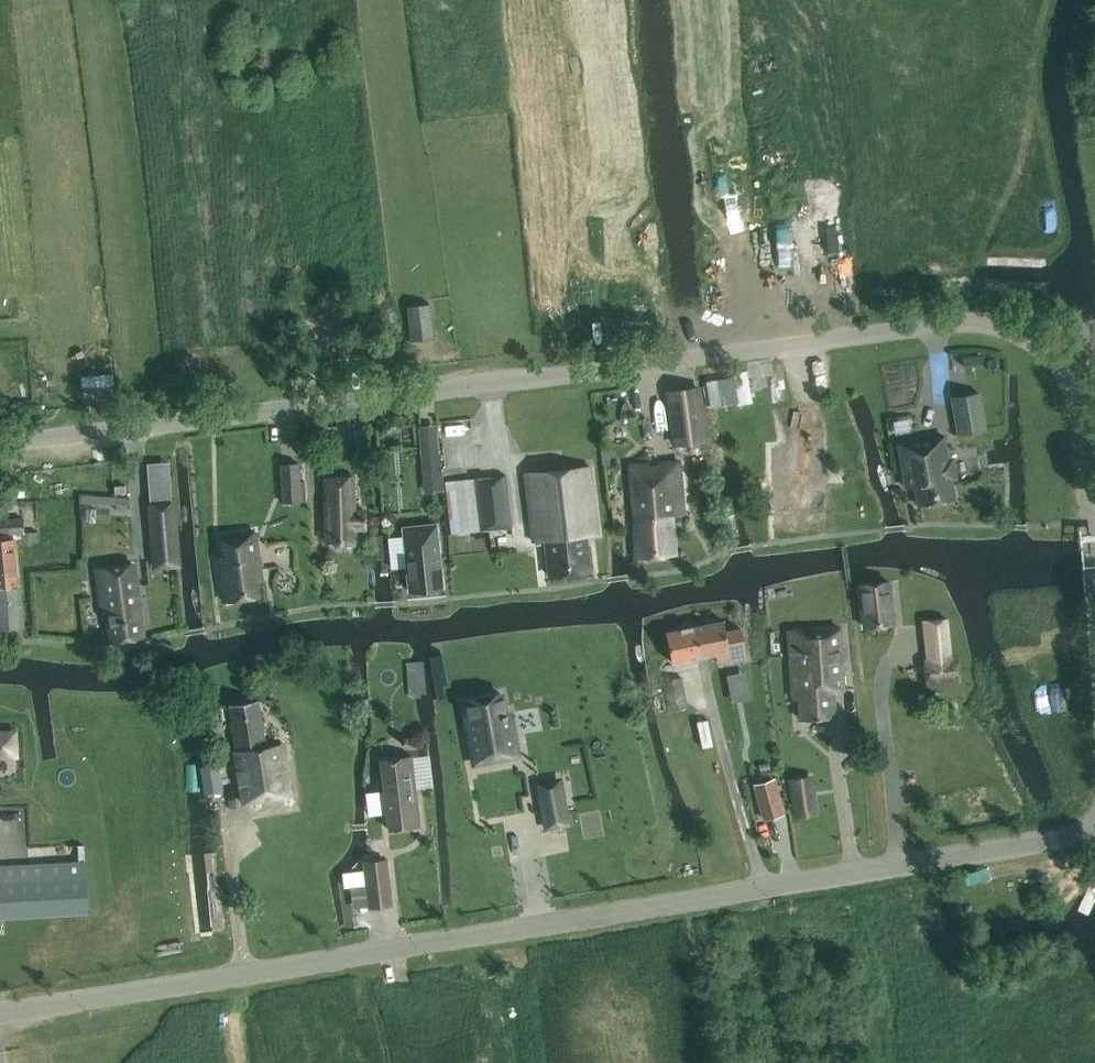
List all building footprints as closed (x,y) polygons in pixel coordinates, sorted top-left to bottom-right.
[(727,224),(728,244),(763,242),(762,223),(727,224)] [(430,303),(406,305),(410,341),(435,338),(430,303)] [(708,441),(701,384),(663,389),(665,400),(668,399),(672,435),(671,435),(670,435),(671,446),(708,441)] [(958,433),(984,429),(978,392),(952,396),(958,433)] [(898,443),(906,487),(915,485),(918,505),(955,499),(951,479),(954,478),(956,476),(953,460),(951,458),(948,458),(944,436),(898,443)] [(777,446),(752,451),(756,473),(763,472),(774,530),(810,524),(795,443),(777,446)] [(422,447),(423,469),(438,468),(436,445),(422,447)] [(684,513),(679,461),(629,465),(637,557),(676,554),(673,513),(684,513)] [(280,464),(282,501),(301,500),(299,463),(280,464)] [(585,535),(598,533),(590,465),(525,473),(533,541),(546,540),(550,576),(590,571),(585,535)] [(446,481),(452,534),(511,527),(505,474),(446,481)] [(324,477),(326,541),(356,540),(356,528),(365,527),(365,509),(355,510),(354,476),(324,477)] [(391,482),(379,483),(380,501),(392,500),(391,482)] [(116,495),(115,509),(121,509),(121,503),(127,503),(127,495),(116,495)] [(174,502),(149,504),(151,530),(176,528),(174,502)] [(24,624),(18,543),(39,541),(38,531),(24,532),(23,518),(0,519),(0,626),(24,624)] [(401,525),(408,592),(444,589),(440,553),(437,521),(401,525)] [(506,541),(504,528),(480,531),(482,544),(506,541)] [(263,580),(256,531),(221,536),(227,574),(220,575),(224,601),(259,596),(257,581),(263,580)] [(143,636),(133,563),(97,569),(103,612),(107,612),(111,640),(143,636)] [(860,584),(864,626),(893,623),(889,581),(860,584)] [(1013,623),(1032,624),(1033,611),(1014,610),(1013,623)] [(658,632),(680,629),(678,612),(656,615),(658,632)] [(724,620),(717,622),(714,618),(705,619),(704,624),(696,626),(702,656),(717,653),(719,663),(747,657),(741,628),(726,631),(724,620)] [(947,618),(924,620),(928,660),(925,660),(927,684),(958,681),(956,657),(951,658),(947,618)] [(844,690),(839,624),(788,628),(792,679),(798,679),(800,719),(835,717),(834,691),(844,690)] [(666,632),(672,662),(702,656),(696,626),(666,632)] [(687,707),(681,677),(664,680),(670,710),(687,707)] [(463,699),(475,762),(516,754),(508,710),(503,711),(499,692),(463,699)] [(282,743),(266,746),(258,700),(230,705),(237,750),(234,751),(243,803),(291,795),(282,743)] [(380,759),(388,829),(419,825),(411,755),(380,759)] [(199,765),(204,792),(222,789),(217,762),(199,765)] [(813,774),(786,778),(793,817),(819,813),(813,774)] [(774,780),(755,785),(764,818),(782,812),(779,802),(780,801),(774,780)] [(561,789),(539,794),(546,826),(568,822),(561,789)] [(4,864),(15,864),(16,841),(4,841),(4,864)] [(386,861),(363,864),(368,907),(391,904),(386,861)] [(88,912),(86,876),(0,882),(0,917),(88,912)] [(658,951),(678,944),(675,935),(655,942),(658,951)]
